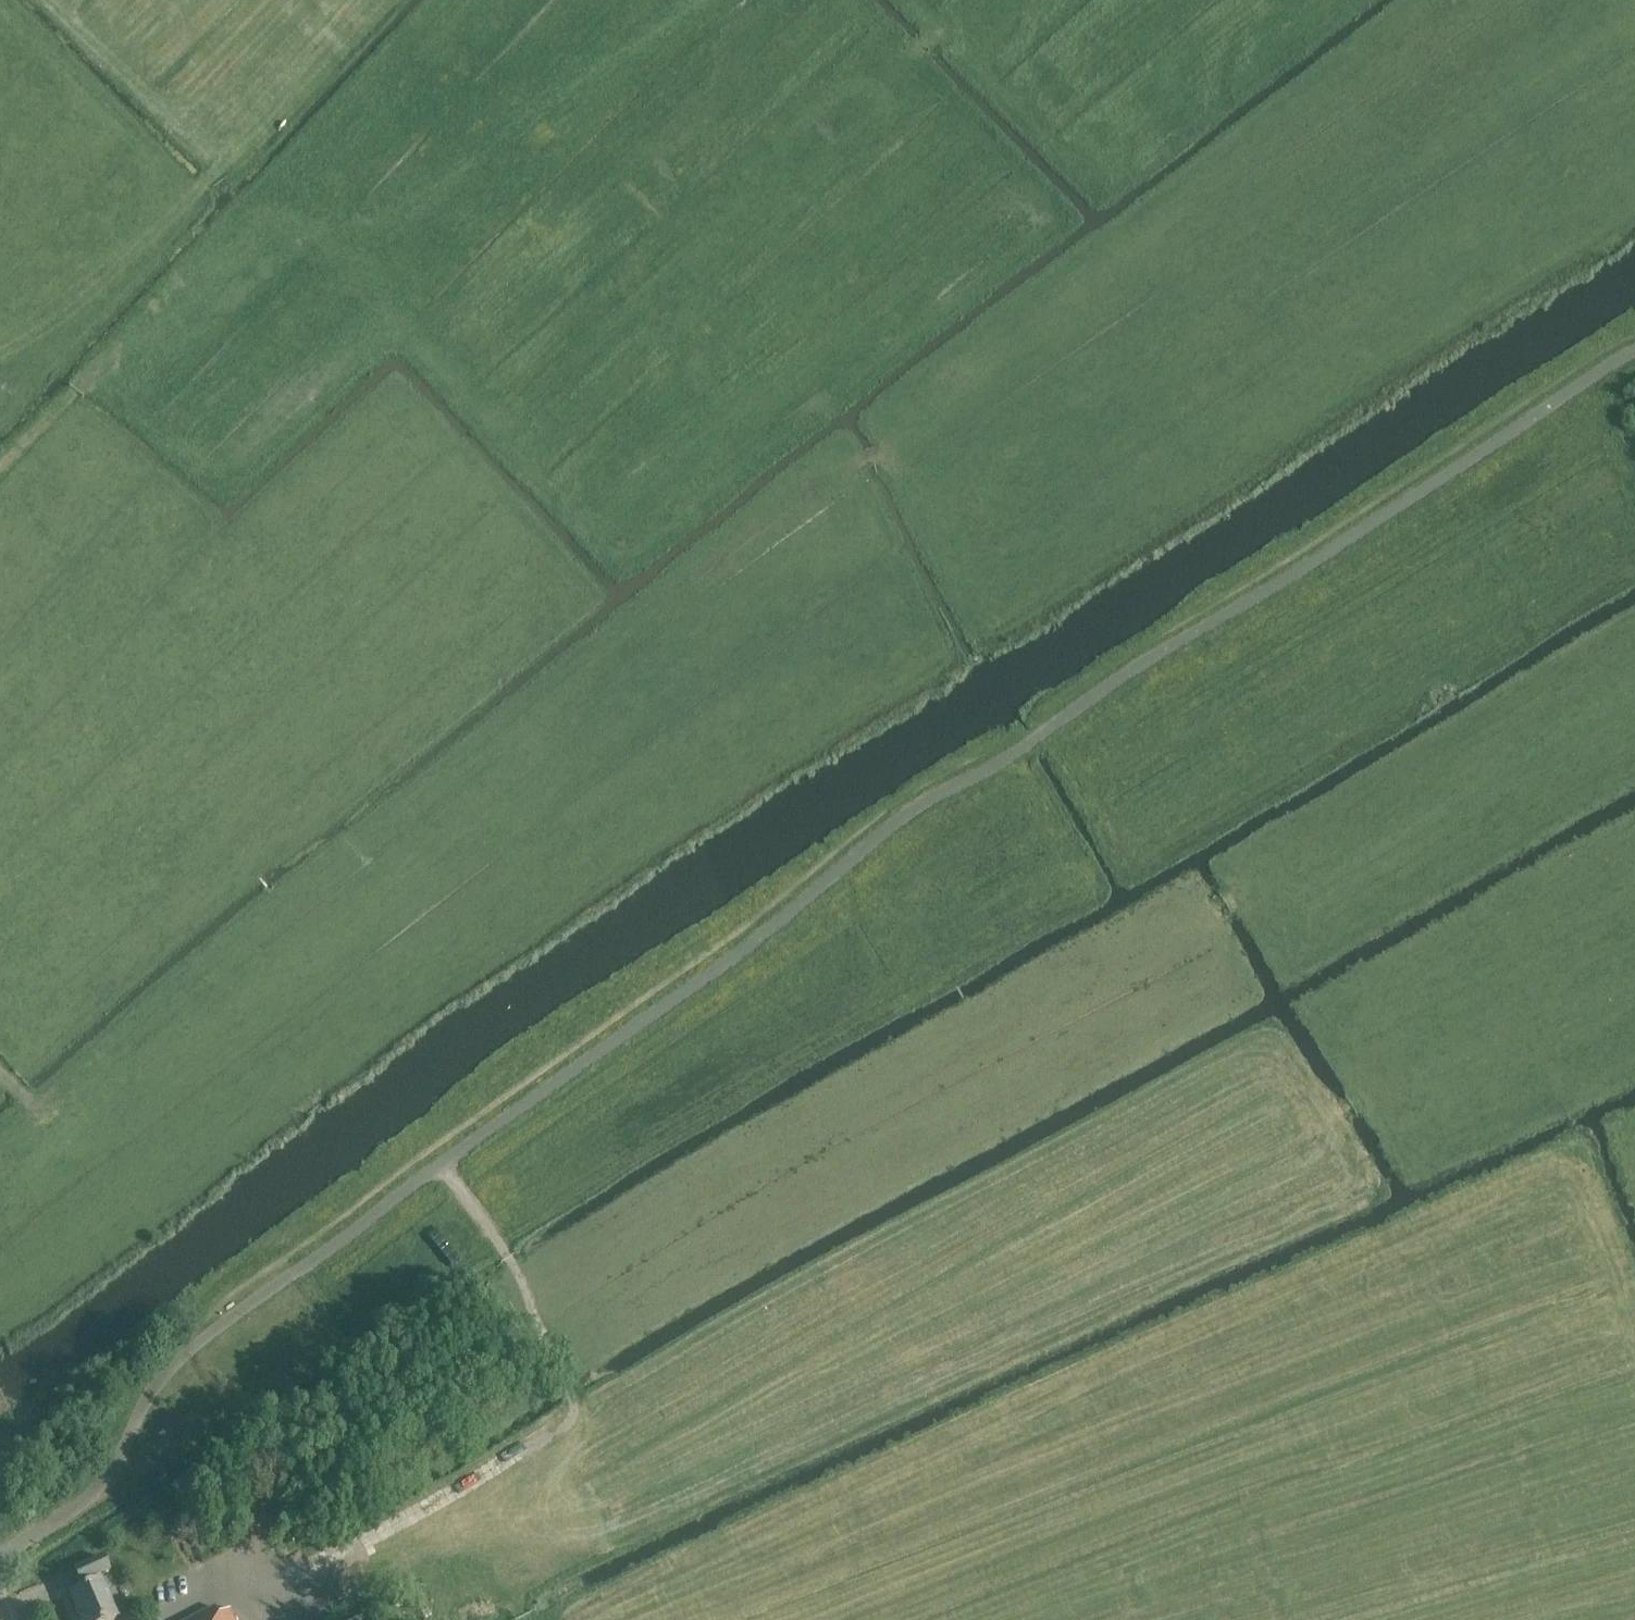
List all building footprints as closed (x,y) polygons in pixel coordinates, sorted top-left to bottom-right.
[(119,1617),(103,1579),(98,1582),(96,1579),(111,1572),(104,1557),(75,1570),(81,1584),(82,1584),(84,1589),(70,1595),(81,1619),(112,1619),(119,1617)] [(215,1607),(190,1619),(233,1619),(228,1610),(219,1615),(215,1607)]
